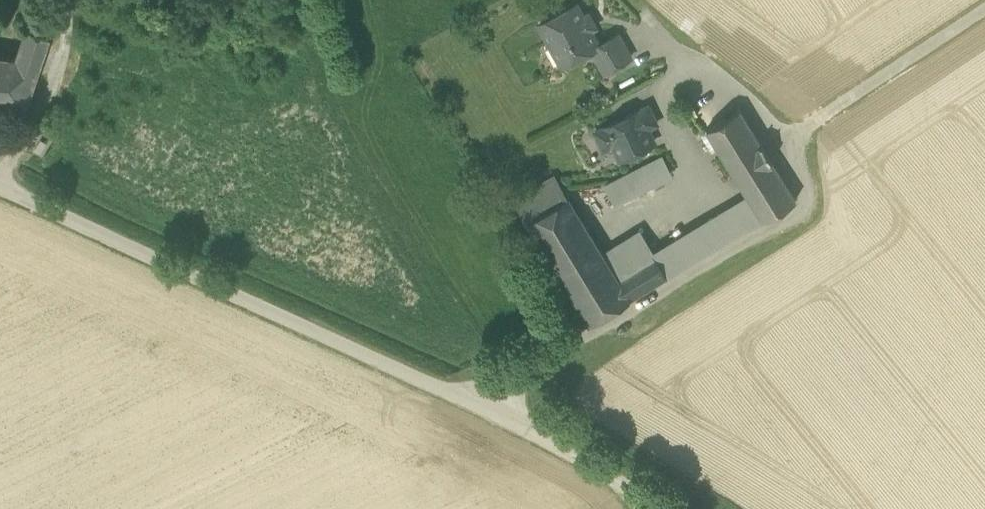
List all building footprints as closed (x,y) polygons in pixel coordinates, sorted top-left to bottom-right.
[(540,23),(562,64),(592,47),(599,43),(590,28),(595,25),(588,13),(583,15),(576,2),(540,23)] [(26,108),(48,36),(25,28),(14,58),(0,56),(0,104),(26,108)] [(592,47),(604,70),(631,56),(618,33),(599,43),(592,47)] [(614,143),(621,157),(654,142),(647,127),(657,122),(648,104),(595,130),(604,148),(614,143)] [(707,128),(750,197),(764,219),(796,200),(739,108),(707,128)] [(605,183),(614,200),(670,172),(661,155),(605,183)] [(513,199),(526,221),(568,197),(555,175),(513,199)] [(589,325),(631,300),(617,278),(602,253),(568,197),(526,221),(589,325)] [(667,278),(764,219),(750,197),(654,255),(667,278)] [(602,253),(617,278),(652,256),(637,232),(602,253)] [(631,300),(667,278),(654,255),(652,256),(617,278),(631,300)]
